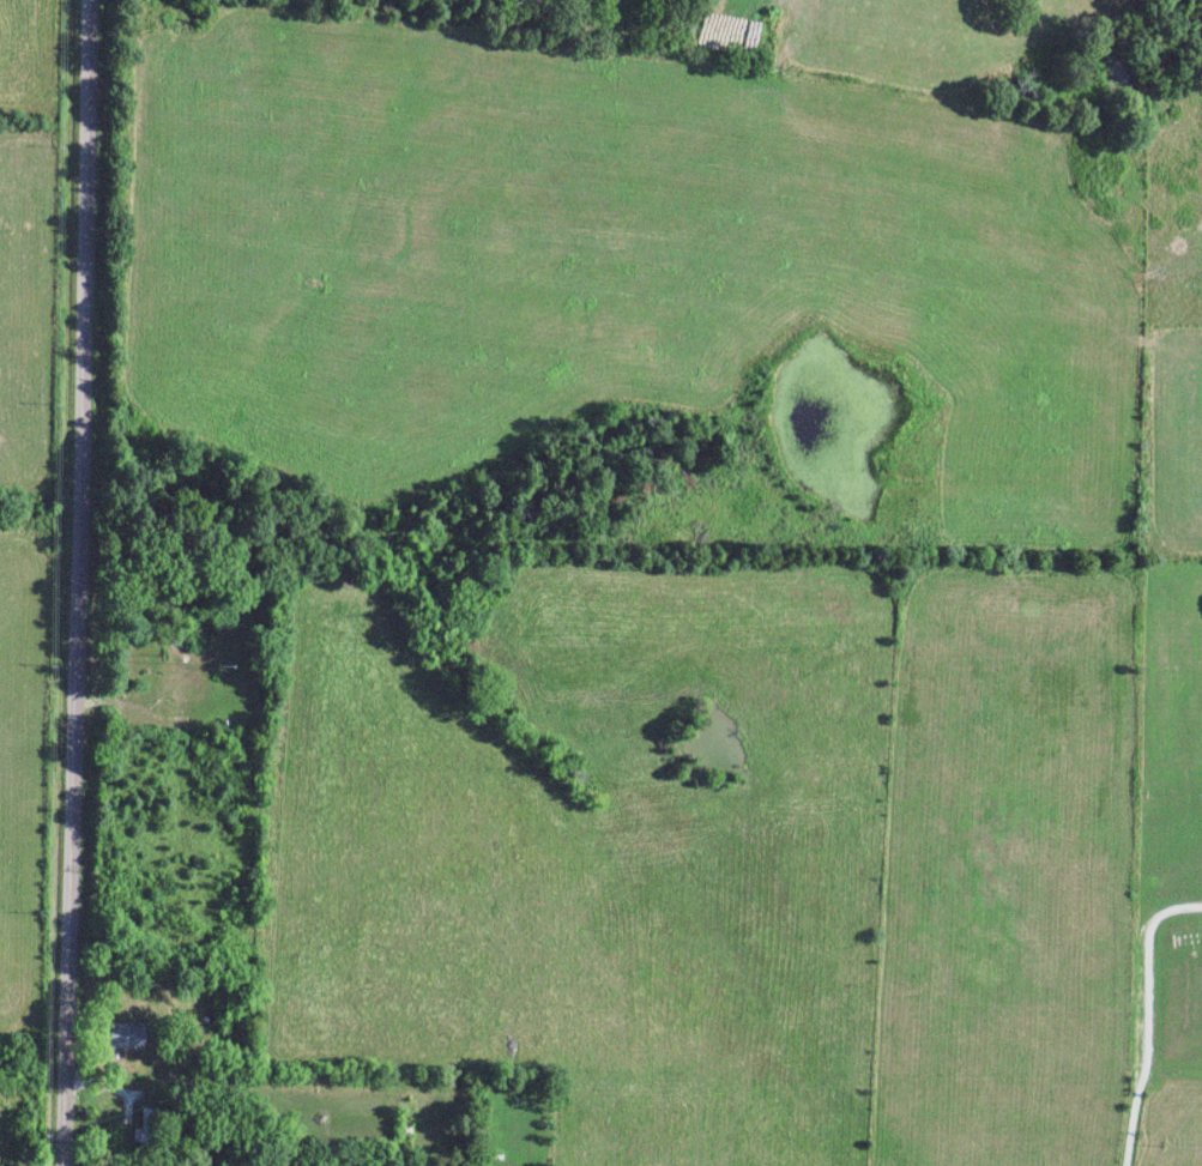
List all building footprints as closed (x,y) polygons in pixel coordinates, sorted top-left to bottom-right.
[(142,1049),(143,1023),(109,1023),(108,1048),(142,1049)]
